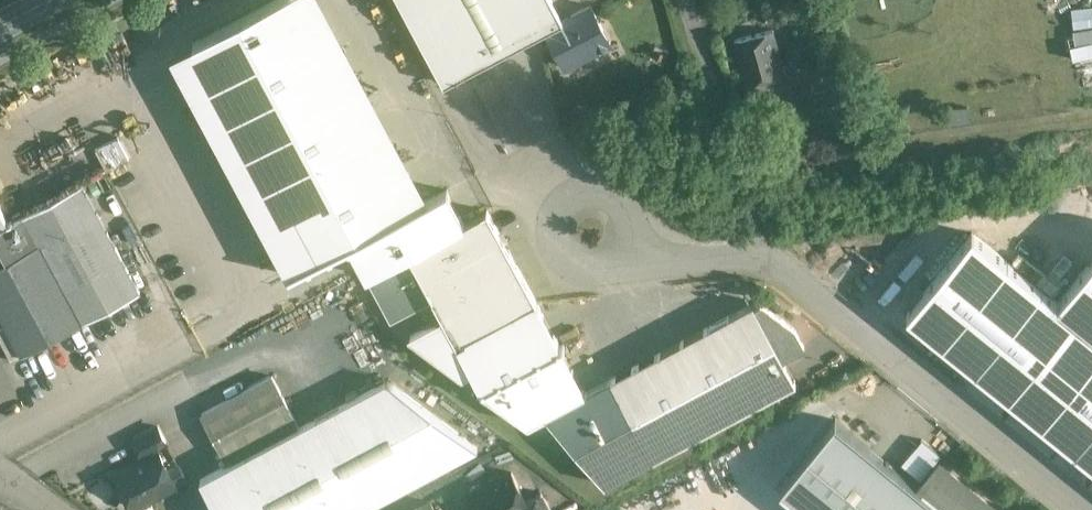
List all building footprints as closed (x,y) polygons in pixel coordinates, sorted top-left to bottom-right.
[(172,55),(288,274),(349,242),(366,274),(464,223),(447,190),(429,200),(323,0),(277,0),(172,55)] [(444,84),(546,30),(546,29),(563,20),(552,0),(400,0),(444,84)] [(563,20),(546,29),(546,30),(566,67),(611,43),(591,5),(563,20)] [(791,96),(773,31),(734,41),(752,107),(791,96)] [(836,83),(807,91),(811,108),(841,100),(836,83)] [(22,216),(22,217),(0,229),(0,315),(22,355),(140,293),(82,184),(22,216)] [(464,223),(366,274),(390,320),(434,297),(459,343),(537,302),(488,210),(464,223)] [(904,313),(1091,461),(1091,255),(1057,299),(971,230),(904,313)] [(585,391),(537,302),(459,343),(480,390),(524,423),(540,415),(585,391)] [(585,391),(540,415),(604,482),(796,382),(753,303),(585,391)] [(272,376),(202,413),(227,460),(297,423),(272,376)] [(227,460),(230,464),(201,480),(217,509),(359,509),(478,447),(388,380),(300,427),(297,423),(227,460)] [(836,420),(779,488),(806,509),(996,509),(941,466),(922,489),(836,420)] [(159,452),(116,474),(133,506),(176,484),(175,482),(185,477),(179,465),(169,470),(159,452)] [(469,495),(477,509),(529,509),(531,509),(527,500),(512,473),(469,495)] [(542,493),(527,500),(531,509),(529,509),(551,509),(542,493)]
